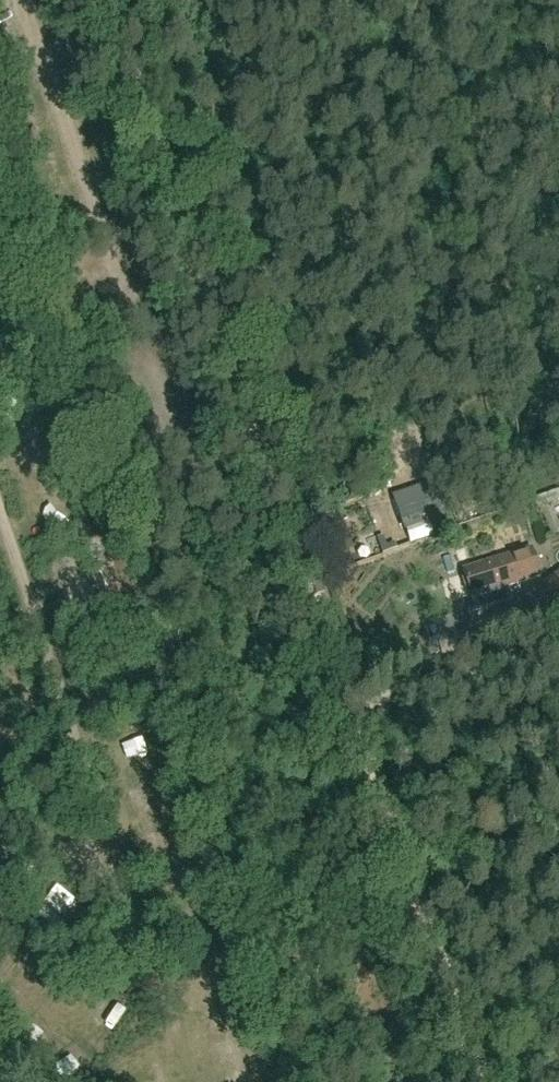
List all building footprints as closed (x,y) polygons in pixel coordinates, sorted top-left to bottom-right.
[(433,482),(392,496),(404,530),(428,522),(432,536),(453,529),(447,511),(443,512),(433,482)] [(463,569),(476,610),(511,599),(506,587),(521,581),(536,576),(527,547),(463,569)] [(439,569),(444,582),(461,576),(456,563),(439,569)] [(527,592),(549,624),(558,617),(558,571),(527,592)]
